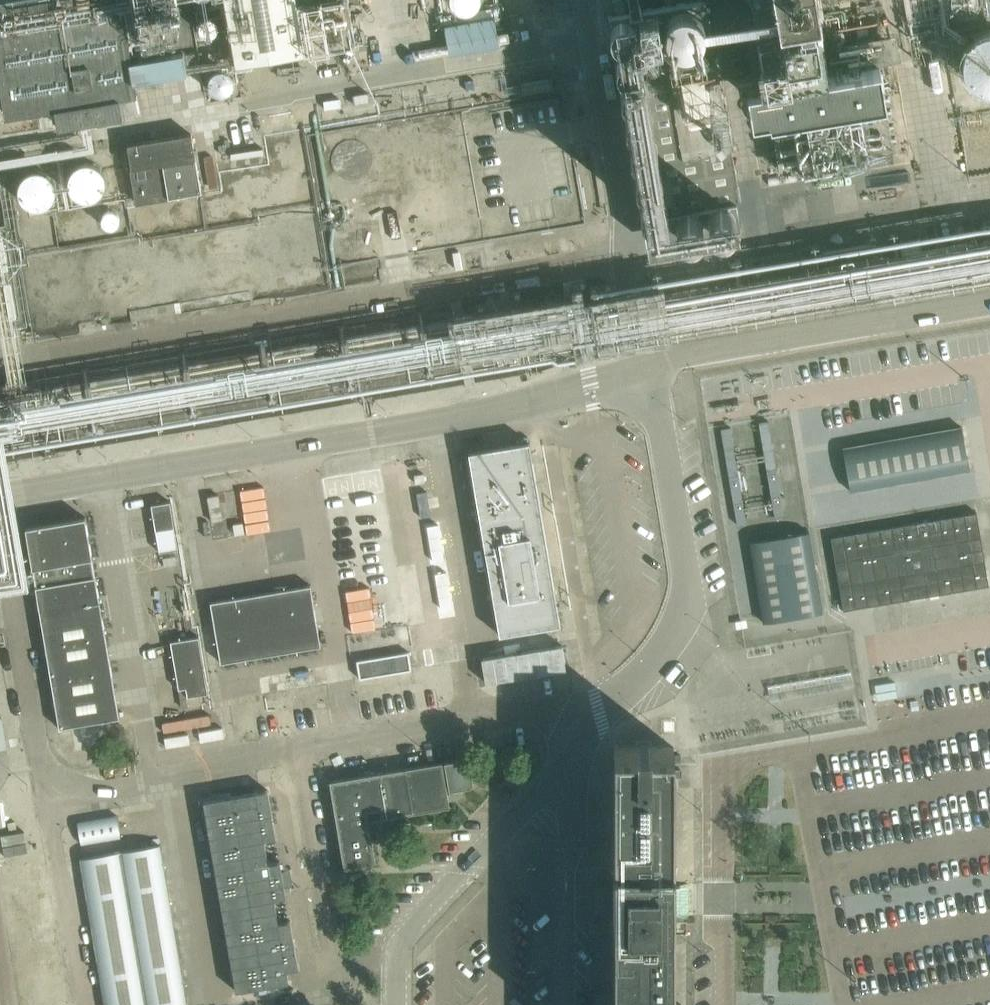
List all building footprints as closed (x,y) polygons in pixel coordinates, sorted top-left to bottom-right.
[(135,79),(121,0),(0,0),(0,81),(6,115),(55,106),(58,125),(123,114),(120,97),(137,94),(135,79)] [(295,0),(225,0),(235,61),(303,51),(295,0)] [(452,4),(456,8),(462,10),(467,10),(473,7),(477,2),(478,0),(449,0),(452,4)] [(742,217),(705,0),(604,0),(615,63),(643,58),(673,229),(742,217)] [(812,8),(818,7),(816,0),(774,0),(777,14),(812,8)] [(494,14),(444,24),(451,56),(501,46),(494,14)] [(962,70),(980,93),(989,93),(989,33),(982,33),(967,46),(962,70)] [(880,62),(748,85),(753,117),(770,114),(771,118),(886,98),(880,62)] [(237,94),(237,72),(215,72),(215,94),(237,94)] [(136,203),(165,199),(200,193),(191,134),(126,144),(136,203)] [(104,175),(104,174),(103,168),(100,163),(96,159),(89,157),(82,158),(79,159),(75,162),(72,167),(70,171),(70,174),(71,180),(74,186),(79,189),(85,191),(93,191),(96,189),(99,187),(103,182),(104,175)] [(55,188),(55,187),(54,180),(50,174),(45,170),(38,168),(31,169),(27,171),(24,173),(20,178),(19,181),(18,186),(18,190),(19,193),(23,200),(28,203),(35,205),(42,204),(46,203),(49,201),(53,195),(55,188)] [(960,426),(843,446),(851,492),(968,471),(960,426)] [(466,453),(499,636),(562,625),(530,442),(466,453)] [(159,553),(178,550),(170,502),(151,505),(159,553)] [(989,586),(977,513),(831,538),(844,610),(989,586)] [(60,728),(119,718),(85,517),(26,527),(60,728)] [(763,623),(825,613),(811,532),(750,542),(763,623)] [(211,602),(221,662),(321,646),(311,586),(211,602)] [(446,602),(427,607),(433,631),(452,626),(446,602)] [(179,689),(186,687),(188,696),(208,693),(199,637),(171,642),(179,689)] [(482,658),(486,682),(566,669),(562,645),(482,658)] [(357,661),(360,679),(412,670),(409,652),(357,661)] [(672,892),(672,748),(650,748),(650,744),(637,743),(637,748),(614,748),(612,1004),(672,1004),(672,892)] [(470,760),(330,782),(344,868),(374,863),(367,819),(448,805),(446,792),(475,787),(470,760)] [(268,790),(204,802),(239,991),(291,982),(289,970),(301,968),(296,944),(292,920),(280,922),(278,910),(276,898),(287,896),(285,884),(281,861),(269,863),(267,851),(265,839),(276,837),(268,790)] [(118,817),(78,823),(82,845),(121,839),(118,817)] [(83,860),(108,1004),(165,1004),(188,1001),(162,846),(83,860)]
